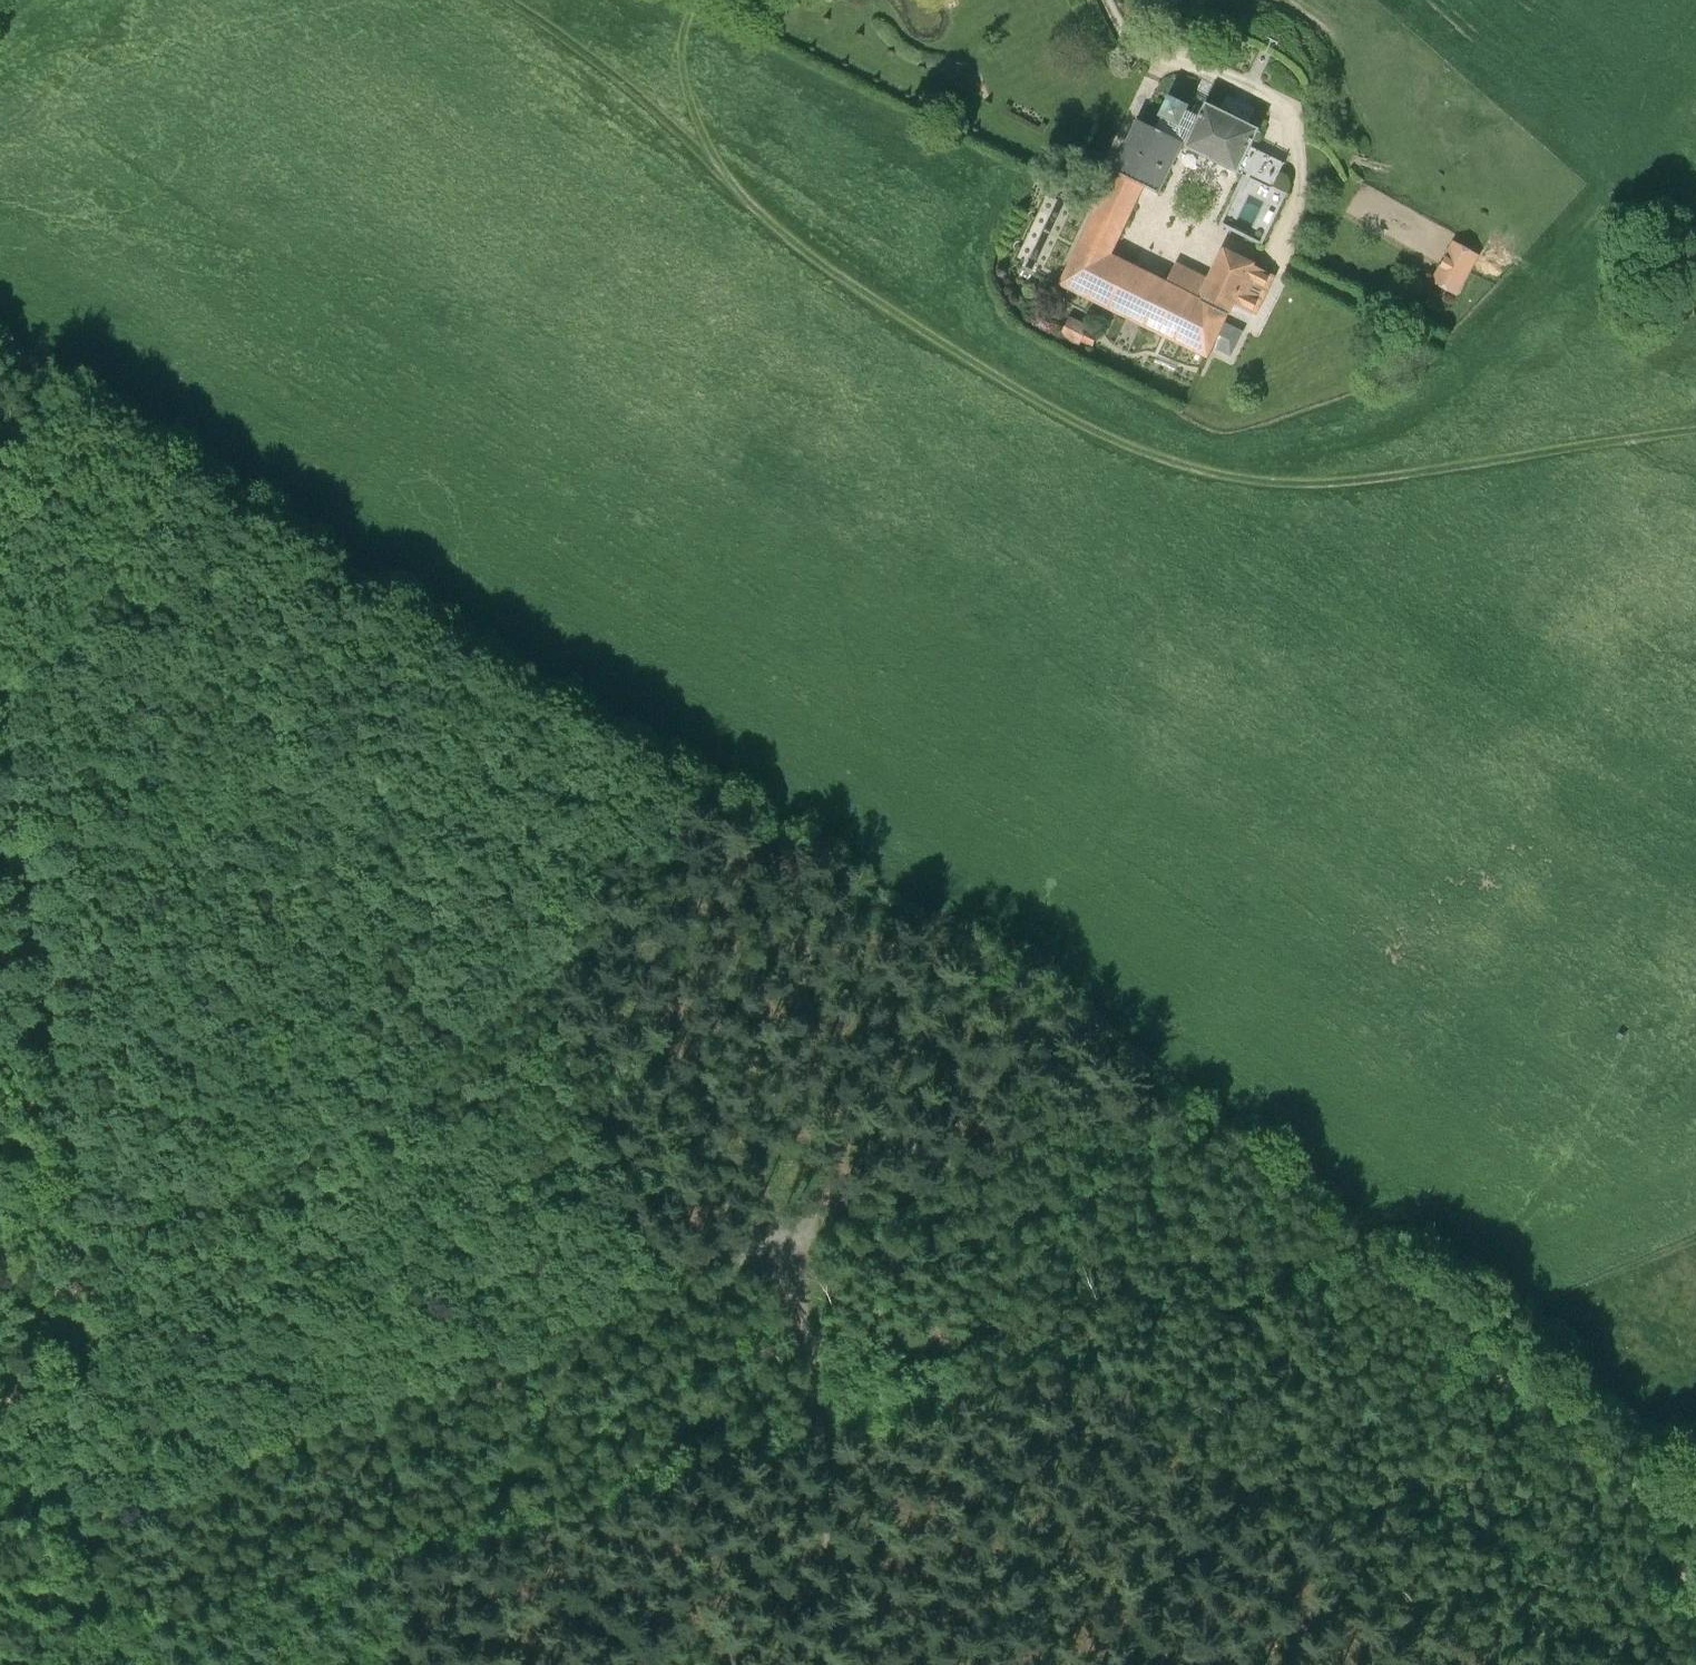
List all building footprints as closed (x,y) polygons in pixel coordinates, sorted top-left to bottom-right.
[(1161,133),(1139,122),(1106,188),(1058,291),(1208,360),(1210,355),(1214,348),(1226,323),(1234,306),(1257,318),(1276,277),(1223,251),(1210,280),(1177,264),(1166,286),(1114,261),(1145,195),(1161,203),(1186,151),(1239,176),(1240,173),(1245,176),(1218,227),(1261,248),(1286,196),(1273,190),(1284,164),(1252,149),(1260,130),(1208,105),(1200,121),(1190,117),(1192,114),(1172,104),(1161,126),(1163,127),(1161,133)] [(1481,257),(1456,243),(1442,268),(1432,286),(1458,300),(1472,274),(1481,257)] [(1095,348),(1104,332),(1075,316),(1066,332),(1095,348)] [(1226,323),(1214,348),(1230,356),(1243,332),(1226,323)]
